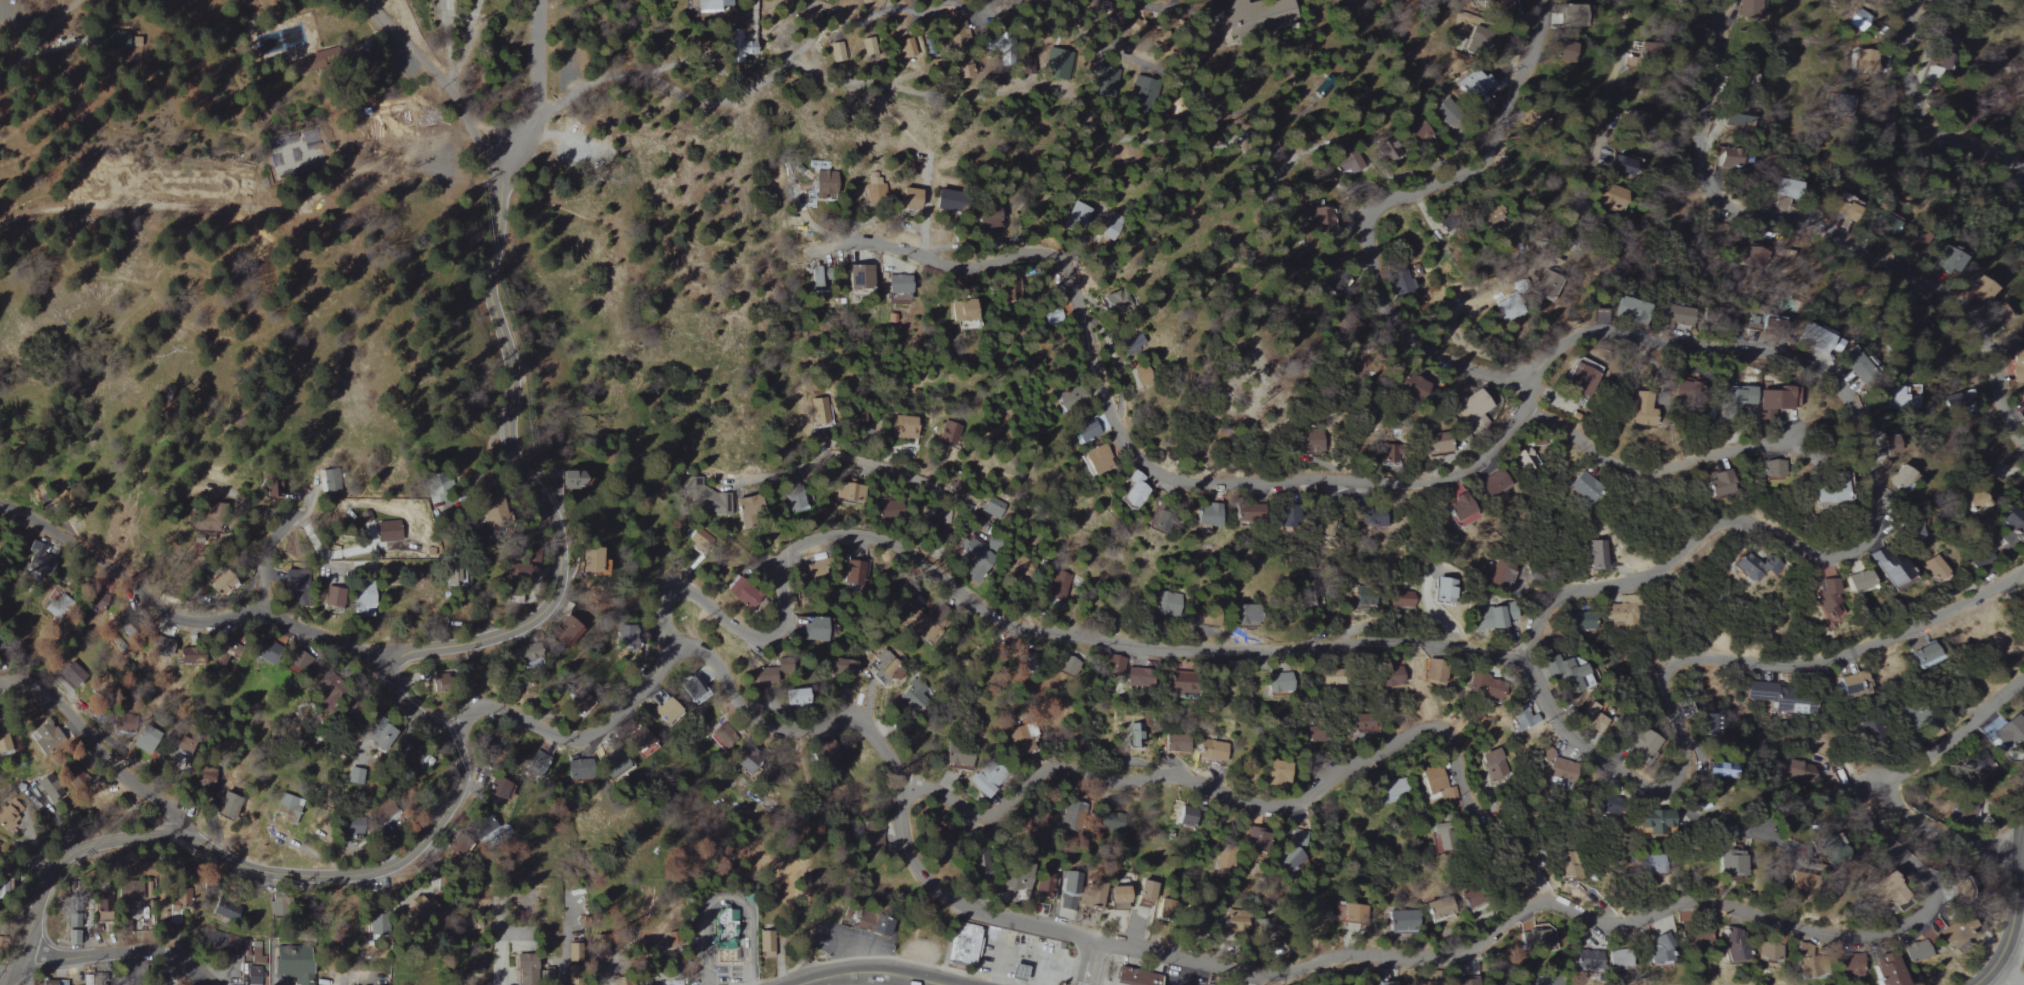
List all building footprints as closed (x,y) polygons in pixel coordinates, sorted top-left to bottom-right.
[(693,12),(712,11),(712,6),(727,5),(726,0),(692,0),(693,12)] [(1289,0),(1246,0),(1228,0),(1232,35),(1283,29),(1282,22),(1291,21),(1289,0)] [(1502,20),(1505,0),(1490,0),(1488,17),(1502,20)] [(1762,19),(1763,0),(1743,0),(1742,18),(1762,19)] [(1564,26),(1581,27),(1581,4),(1564,3),(1564,26)] [(1139,35),(1143,23),(1127,19),(1124,31),(1139,35)] [(753,40),(740,40),(740,29),(726,28),(726,62),(740,63),(740,54),(752,54),(753,40)] [(258,34),(260,53),(289,49),(288,38),(282,39),(281,31),(258,34)] [(127,55),(127,33),(83,32),(82,51),(103,51),(103,54),(127,55)] [(1952,69),(1953,35),(1934,34),(1933,68),(1952,69)] [(862,57),(874,55),(872,37),(860,38),(862,57)] [(903,58),(914,55),(910,37),(898,39),(903,58)] [(843,60),(841,41),(829,43),(831,62),(843,60)] [(1043,70),(1064,74),(1068,54),(1047,50),(1043,70)] [(965,58),(952,61),(955,78),(969,76),(965,58)] [(1112,96),(1115,68),(1090,65),(1086,93),(1112,96)] [(1480,92),(1490,83),(1481,73),(1477,76),(1469,67),(1450,84),(1477,113),(1489,101),(1480,92)] [(1150,79),(1130,76),(1126,100),(1146,103),(1150,79)] [(1409,125),(1414,140),(1428,136),(1423,121),(1409,125)] [(324,159),(317,130),(302,134),(306,152),(299,154),(302,165),(324,159)] [(1384,164),(1398,154),(1384,136),(1371,146),(1384,164)] [(1719,165),(1740,170),(1745,151),(1723,146),(1719,165)] [(1633,149),(1608,149),(1607,174),(1633,174),(1633,149)] [(835,170),(812,170),(811,190),(817,190),(817,196),(835,196),(835,170)] [(886,183),(879,184),(879,173),(866,173),(867,200),(886,200),(886,183)] [(1627,189),(1605,184),(1599,207),(1621,213),(1627,189)] [(895,207),(917,211),(921,191),(899,186),(895,207)] [(960,212),(961,192),(933,190),(931,209),(960,212)] [(1082,230),(1092,208),(1074,200),(1064,222),(1082,230)] [(1126,217),(1109,211),(1100,235),(1116,242),(1126,217)] [(1774,255),(1751,243),(1744,256),(1767,268),(1774,255)] [(1958,271),(1966,254),(1946,244),(1934,269),(1950,276),(1953,269),(1958,271)] [(843,290),(872,289),(871,264),(843,265),(843,290)] [(1415,288),(1406,269),(1387,278),(1396,298),(1415,288)] [(1562,276),(1540,270),(1533,294),(1555,300),(1562,276)] [(907,302),(908,275),(885,274),(884,301),(907,302)] [(1994,288),(1976,275),(1960,297),(1979,310),(1994,288)] [(1132,309),(1126,289),(1101,297),(1107,317),(1132,309)] [(1615,316),(1648,322),(1652,303),(1618,297),(1615,316)] [(976,320),(975,300),(944,302),(945,321),(976,320)] [(1693,307),(1663,306),(1662,324),(1693,325),(1693,307)] [(1060,323),(1060,307),(1043,307),(1044,324),(1060,323)] [(977,329),(976,320),(956,322),(956,330),(977,329)] [(1834,336),(1806,323),(1798,339),(1826,353),(1834,336)] [(1840,354),(1857,378),(1871,368),(1854,344),(1840,354)] [(2023,375),(2023,350),(2009,351),(2010,376),(2023,375)] [(1567,381),(1563,389),(1583,399),(1595,373),(1570,362),(1562,379),(1567,381)] [(1132,372),(1138,388),(1153,382),(1146,366),(1132,372)] [(1426,379),(1406,372),(1400,393),(1420,399),(1426,379)] [(1726,399),(1725,404),(1751,405),(1752,387),(1719,386),(1719,399),(1726,399)] [(1883,409),(1917,407),(1916,397),(1912,397),(1912,403),(1906,403),(1905,386),(1883,387),(1883,409)] [(1756,390),(1755,413),(1773,414),(1773,409),(1796,410),(1796,387),(1775,387),(1774,390),(1756,390)] [(1470,432),(1486,424),(1480,412),(1487,408),(1478,391),(1455,402),(1470,432)] [(1947,393),(1949,410),(1973,407),(1971,391),(1947,393)] [(1055,405),(1078,409),(1081,396),(1058,392),(1055,405)] [(1652,409),(1647,409),(1648,392),(1630,392),(1628,425),(1651,426),(1652,409)] [(832,425),(833,398),(812,398),(812,424),(832,425)] [(918,418),(894,415),(891,436),(915,439),(918,418)] [(928,438),(950,446),(958,424),(935,417),(928,438)] [(1090,418),(1090,432),(1106,431),(1106,417),(1090,418)] [(1302,453),(1320,452),(1319,431),(1301,432),(1302,453)] [(1897,436),(1871,434),(1869,456),(1896,457),(1897,436)] [(1418,456),(1447,453),(1446,441),(1417,443),(1418,456)] [(1090,477),(1114,467),(1104,444),(1080,454),(1090,477)] [(1520,449),(1524,468),(1540,464),(1537,446),(1520,449)] [(1784,460),(1762,461),(1763,478),(1784,478),(1784,460)] [(1889,482),(1903,491),(1915,473),(1902,464),(1889,482)] [(1478,483),(1490,499),(1511,484),(1499,468),(1478,483)] [(1141,484),(1145,479),(1133,469),(1126,479),(1132,483),(1118,500),(1132,512),(1149,490),(1141,484)] [(1588,504),(1603,488),(1583,470),(1568,486),(1588,504)] [(1706,481),(1708,499),(1733,496),(1729,470),(1713,472),(1714,480),(1706,481)] [(319,492),(332,492),(331,473),(319,473),(319,492)] [(1842,502),(1841,474),(1828,474),(1829,485),(1812,486),(1812,503),(1842,502)] [(281,475),(259,476),(260,497),(282,497),(281,475)] [(1961,495),(1967,511),(2004,496),(1998,480),(1961,495)] [(858,504),(860,484),(839,482),(837,502),(858,504)] [(784,498),(789,513),(807,507),(801,492),(784,498)] [(716,514),(731,514),(731,493),(715,493),(716,514)] [(1451,522),(1473,514),(1465,493),(1443,501),(1451,522)] [(734,498),(736,516),(760,514),(758,496),(734,498)] [(1000,519),(1005,502),(987,497),(982,514),(1000,519)] [(1995,519),(2022,542),(2023,540),(2023,512),(2010,501),(1995,519)] [(1206,533),(1207,526),(1218,527),(1220,505),(1196,503),(1194,532),(1206,533)] [(1234,520),(1262,519),(1262,504),(1234,505),(1234,520)] [(1368,530),(1384,529),(1383,508),(1366,509),(1368,530)] [(1276,510),(1276,533),(1291,533),(1291,523),(1297,523),(1298,511),(1276,510)] [(1163,534),(1168,517),(1151,512),(1146,529),(1163,534)] [(398,541),(399,521),(375,521),(375,541),(398,541)] [(962,577),(978,585),(995,554),(967,538),(956,558),(968,566),(962,577)] [(1606,540),(1584,540),(1583,569),(1605,570),(1606,540)] [(43,576),(53,549),(32,541),(29,550),(31,551),(25,569),(43,576)] [(1897,549),(1884,555),(1881,546),(1869,551),(1885,591),(1910,582),(1897,549)] [(608,575),(609,548),(591,547),(590,574),(608,575)] [(1733,562),(1749,584),(1765,571),(1767,574),(1772,571),(1769,567),(1777,562),(1771,554),(1763,560),(1753,547),(1733,562)] [(1944,551),(1922,561),(1931,580),(1953,571),(1944,551)] [(865,561),(843,560),(841,586),(863,587),(865,561)] [(1515,565),(1494,560),(1490,584),(1510,588),(1515,565)] [(304,594),(310,576),(284,568),(279,586),(304,594)] [(1848,594),(1872,586),(1866,569),(1843,576),(1848,594)] [(201,585),(212,598),(230,583),(219,570),(201,585)] [(1047,597),(1065,602),(1071,578),(1053,573),(1047,597)] [(761,596),(736,576),(724,591),(748,611),(761,596)] [(1434,599),(1451,602),(1454,580),(1436,578),(1434,599)] [(1818,617),(1838,617),(1837,579),(1818,579),(1818,617)] [(354,615),(373,616),(374,585),(355,584),(354,615)] [(339,608),(341,588),(320,587),(319,606),(339,608)] [(1413,608),(1414,590),(1391,587),(1389,605),(1413,608)] [(1183,596),(1158,590),(1152,612),(1177,619),(1183,596)] [(2023,590),(2010,599),(2023,619),(2023,591),(2023,590)] [(1375,595),(1354,594),(1354,605),(1375,606),(1375,595)] [(1261,605),(1235,604),(1235,624),(1261,625),(1261,605)] [(1609,628),(1634,627),(1634,605),(1608,606),(1609,628)] [(1474,630),(1506,629),(1505,620),(1517,619),(1517,613),(1504,613),(1504,608),(1473,609),(1474,630)] [(583,626),(570,614),(550,635),(563,647),(583,626)] [(802,640),(827,641),(828,617),(803,616),(802,640)] [(638,642),(635,628),(620,631),(623,645),(638,642)] [(1939,659),(1931,642),(1908,652),(1916,670),(1939,659)] [(893,677),(894,680),(904,673),(886,649),(866,663),(882,685),(893,677)] [(1125,658),(1107,654),(1103,671),(1121,675),(1125,658)] [(1548,679),(1559,675),(1566,695),(1584,689),(1580,677),(1589,674),(1586,663),(1574,667),(1571,657),(1560,661),(1557,654),(1542,659),(1548,679)] [(1438,688),(1444,671),(1429,665),(1423,682),(1438,688)] [(716,679),(709,666),(680,680),(692,705),(704,699),(699,688),(716,679)] [(1149,669),(1123,668),(1122,686),(1148,686),(1149,669)] [(1505,686),(1487,681),(1488,676),(1469,671),(1464,692),(1501,701),(1505,686)] [(1293,692),(1293,672),(1266,673),(1267,693),(1293,692)] [(1869,692),(1865,672),(1838,677),(1842,697),(1869,692)] [(1164,694),(1187,698),(1192,677),(1168,673),(1164,694)] [(1745,699),(1770,702),(1769,710),(1799,713),(1798,721),(1811,722),(1813,698),(1789,695),(1790,687),(1777,686),(1778,677),(1747,674),(1745,699)] [(928,700),(921,695),(926,686),(910,676),(897,699),(921,713),(928,700)] [(786,689),(786,705),(810,704),(809,688),(786,689)] [(681,709),(666,697),(653,713),(668,725),(681,709)] [(1589,704),(1578,720),(1598,734),(1609,718),(1589,704)] [(1539,722),(1535,713),(1530,716),(1525,705),(1510,713),(1515,723),(1512,725),(1516,733),(1539,722)] [(1699,735),(1717,735),(1717,714),(1699,713),(1699,735)] [(2020,714),(1993,732),(2003,747),(2023,733),(2023,721),(2020,714)] [(55,728),(48,719),(29,732),(46,755),(71,736),(62,723),(55,728)] [(379,755),(393,734),(374,721),(360,741),(379,755)] [(1145,741),(1144,724),(1126,724),(1127,750),(1147,749),(1147,741),(1145,741)] [(658,746),(643,725),(624,738),(639,760),(658,746)] [(1036,753),(1027,725),(1006,731),(1014,759),(1036,753)] [(132,745),(149,756),(161,738),(144,727),(132,745)] [(713,739),(722,750),(735,741),(726,729),(713,739)] [(1628,749),(1640,762),(1658,744),(1645,732),(1628,749)] [(10,733),(0,734),(0,752),(11,752),(10,733)] [(1188,753),(1189,736),(1165,735),(1164,752),(1188,753)] [(200,749),(196,736),(180,741),(183,754),(200,749)] [(1228,745),(1202,738),(1197,757),(1223,764),(1228,745)] [(978,749),(947,746),(946,762),(976,765),(978,749)] [(634,769),(621,747),(599,760),(612,782),(634,769)] [(1480,755),(1489,781),(1509,774),(1500,748),(1480,755)] [(412,773),(418,755),(402,749),(396,768),(412,773)] [(525,770),(545,778),(553,758),(533,750),(525,770)] [(1547,767),(1545,777),(1574,782),(1578,763),(1552,758),(1553,752),(1541,750),(1538,766),(1547,767)] [(749,774),(755,762),(738,753),(732,765),(749,774)] [(566,759),(567,779),(591,779),(591,759),(566,759)] [(1289,784),(1291,762),(1269,760),(1267,783),(1289,784)] [(1707,776),(1733,777),(1733,763),(1708,762),(1707,776)] [(983,797),(1008,778),(997,765),(983,776),(979,772),(969,780),(983,797)] [(1458,803),(1453,786),(1446,788),(1440,767),(1419,773),(1426,797),(1437,793),(1438,799),(1443,797),(1446,806),(1458,803)] [(1410,794),(1406,777),(1378,783),(1382,800),(1410,794)] [(508,791),(494,785),(488,798),(502,804),(508,791)] [(1086,804),(1066,801),(1064,825),(1083,827),(1086,804)] [(26,817),(14,804),(0,817),(0,833),(4,837),(26,817)] [(1975,807),(1960,805),(1959,817),(1974,819),(1975,807)] [(1194,808),(1169,806),(1168,825),(1194,826),(1194,808)] [(1671,808),(1642,809),(1643,836),(1662,835),(1661,827),(1671,826),(1671,808)] [(295,824),(297,812),(284,809),(282,822),(295,824)] [(883,820),(871,820),(871,850),(883,850),(883,820)] [(1268,846),(1268,830),(1247,829),(1247,845),(1268,846)] [(927,844),(946,845),(946,833),(927,833),(927,844)] [(1292,875),(1299,848),(1279,843),(1273,871),(1292,875)] [(1215,869),(1233,873),(1236,856),(1218,853),(1215,869)] [(1744,876),(1745,856),(1719,855),(1718,875),(1744,876)] [(1667,860),(1652,856),(1650,868),(1665,871),(1667,860)] [(1564,878),(1581,877),(1580,865),(1563,865),(1564,878)] [(1008,891),(1026,897),(1033,876),(1014,870),(1008,891)] [(1895,908),(1904,899),(1899,893),(1906,887),(1892,872),(1870,892),(1882,905),(1888,900),(1895,908)] [(1158,884),(1141,879),(1136,900),(1152,905),(1158,884)] [(1104,882),(1086,881),(1085,909),(1103,910),(1104,882)] [(1128,911),(1129,886),(1111,885),(1109,909),(1128,911)] [(421,909),(430,917),(438,908),(418,890),(399,911),(410,921),(421,909)] [(1458,913),(1455,899),(1423,906),(1427,920),(1458,913)] [(726,906),(715,918),(716,948),(739,948),(738,909),(730,909),(726,906)] [(895,923),(861,910),(855,925),(889,938),(895,923)] [(1387,930),(1418,931),(1419,912),(1388,911),(1387,930)] [(1939,933),(1955,955),(1970,944),(1964,937),(1976,928),(1966,914),(1939,933)] [(78,915),(67,916),(68,944),(79,943),(78,915)] [(1270,933),(1267,920),(1255,922),(1258,936),(1270,933)] [(982,927),(956,921),(946,961),(972,967),(982,927)] [(1748,928),(1723,928),(1723,962),(1747,962),(1748,928)] [(771,957),(772,931),(758,930),(758,956),(771,957)] [(1520,931),(1521,948),(1550,947),(1550,930),(1520,931)] [(1771,942),(1760,938),(1754,959),(1776,965),(1785,939),(1773,935),(1771,942)] [(1908,964),(1930,956),(1924,938),(1902,945),(1908,964)] [(244,941),(245,984),(260,984),(259,940),(244,941)] [(1574,949),(1573,967),(1603,969),(1604,951),(1574,949)] [(1608,950),(1609,967),(1632,967),(1632,950),(1608,950)] [(315,953),(275,952),(274,976),(295,977),(295,984),(314,984),(315,953)] [(1861,953),(1841,952),(1840,975),(1860,975),(1861,953)] [(536,956),(514,955),(514,976),(535,976),(536,956)] [(1876,984),(1898,984),(1901,984),(1895,956),(1871,960),(1876,984)] [(1829,973),(1827,958),(1813,960),(1812,957),(1807,958),(1807,957),(1797,959),(1800,978),(1829,973)] [(1115,964),(1111,981),(1125,984),(1157,984),(1159,976),(1115,964)] [(1563,975),(1536,976),(1536,984),(1564,984),(1563,975)] [(1393,977),(1375,978),(1376,984),(1393,984),(1393,977)]
